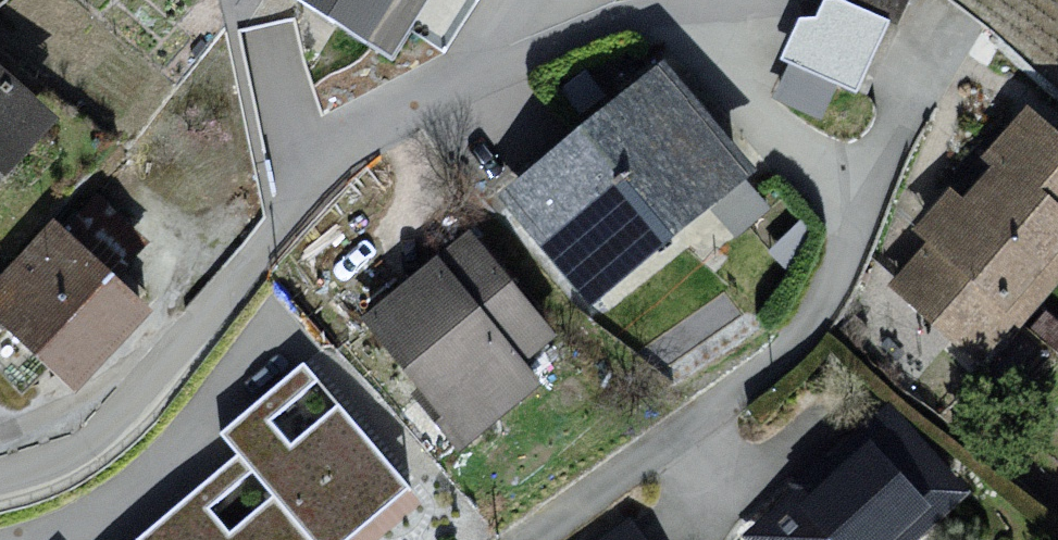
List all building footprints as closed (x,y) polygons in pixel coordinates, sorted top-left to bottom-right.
[(391,58),(429,0),(301,0),(391,58)] [(663,56),(497,196),(596,312),(761,171),(663,56)] [(68,128),(0,66),(0,212),(68,128)] [(1026,107),(983,157),(992,165),(963,199),(949,188),(914,230),(928,242),(891,285),(980,360),(1012,322),(1019,329),(1057,283),(1057,134),(1026,107)] [(470,223),(357,310),(466,451),(543,392),(522,364),(558,337),(470,223)] [(0,299),(0,318),(96,397),(163,320),(64,227),(0,299)] [(302,365),(223,432),(243,454),(142,539),(342,539),(406,486),(302,365)] [(755,538),(757,539),(909,539),(957,496),(885,418),(755,538)] [(625,514),(588,539),(644,539),(625,514)]
